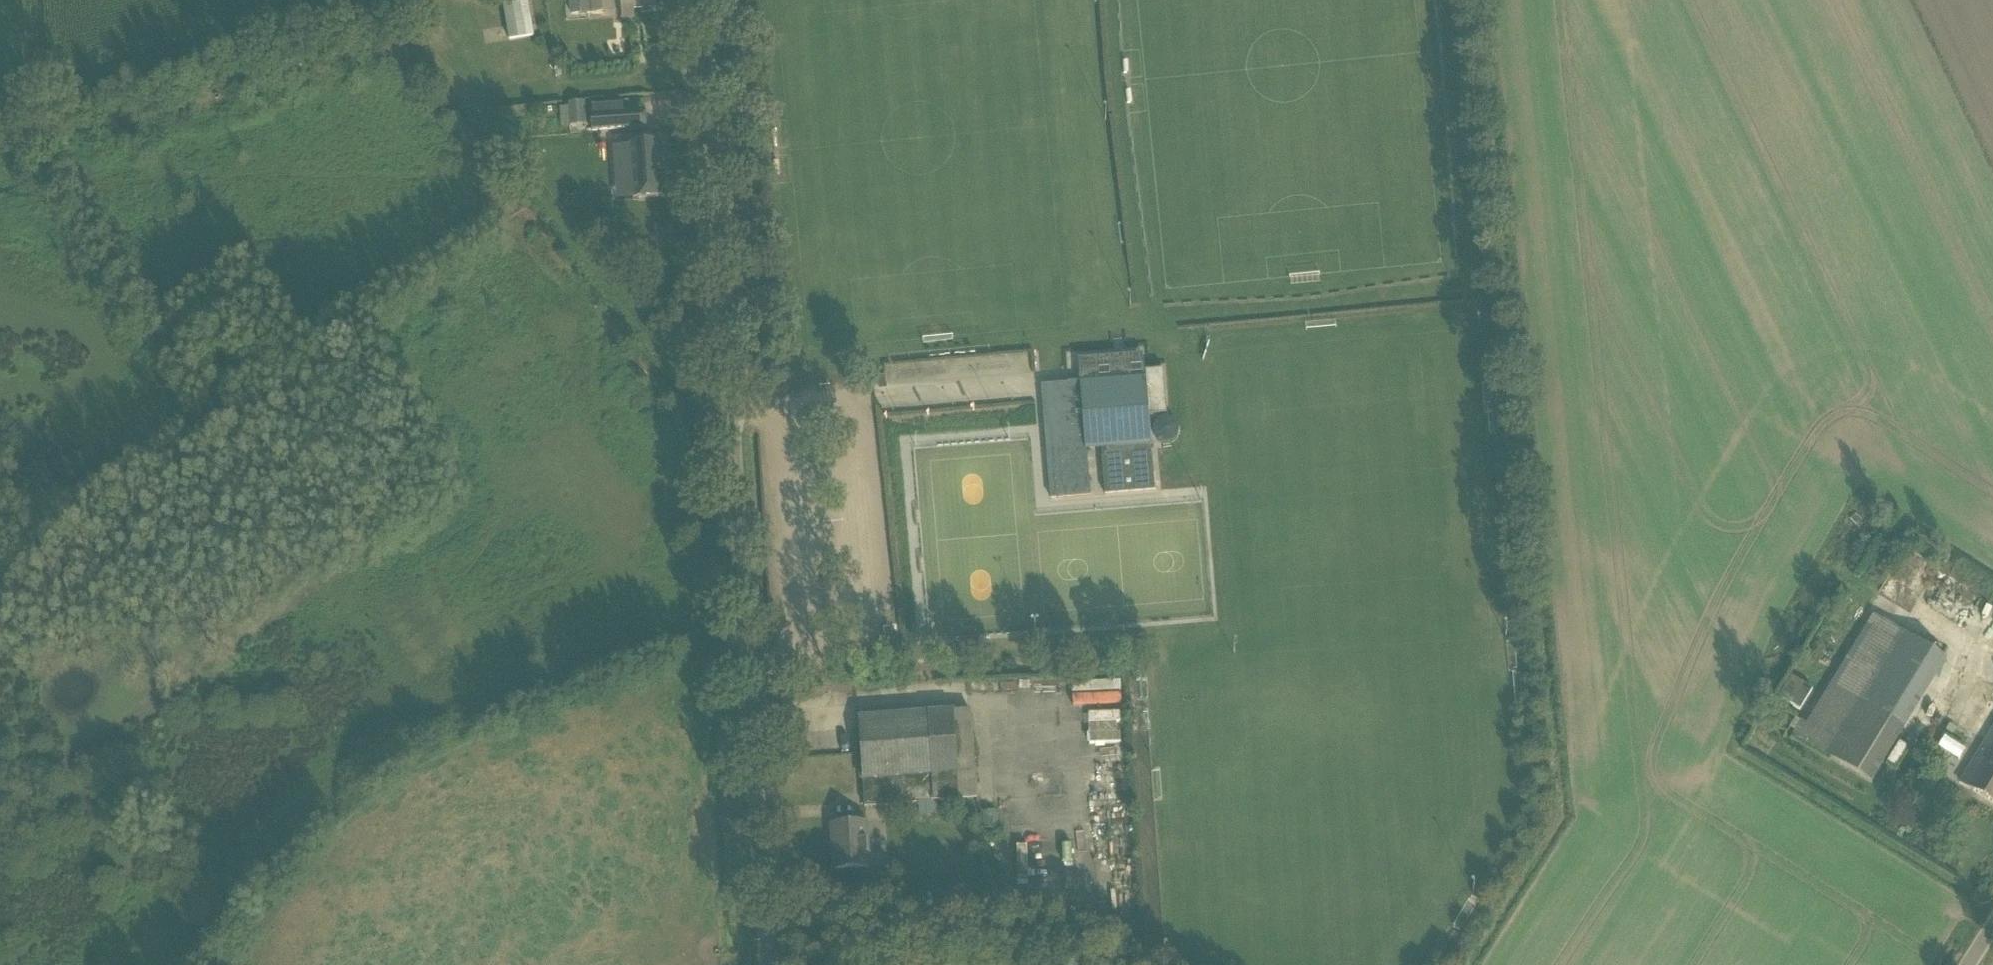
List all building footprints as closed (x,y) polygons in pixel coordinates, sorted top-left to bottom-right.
[(509,42),(534,38),(528,0),(509,0),(503,1),(509,42)] [(615,13),(614,0),(571,0),(572,16),(615,13)] [(622,21),(635,20),(634,9),(656,8),(656,0),(621,0),(622,21)] [(565,50),(556,58),(563,66),(572,57),(565,50)] [(570,126),(587,125),(585,101),(568,102),(570,126)] [(612,130),(625,129),(624,112),(623,103),(593,105),(594,131),(612,130)] [(664,164),(663,141),(626,144),(626,147),(614,148),(616,178),(632,177),(633,199),(667,197),(665,164),(664,164)] [(1102,448),(1105,496),(1154,492),(1151,444),(1148,416),(1165,414),(1161,371),(1071,378),(1071,384),(1043,386),(1042,386),(1042,393),(1051,499),(1090,496),(1084,420),(1098,419),(1101,448),(1102,448)] [(1867,611),(1800,741),(1880,782),(1946,652),(1867,611)] [(1813,689),(1792,677),(1779,699),(1800,712),(1813,689)] [(953,711),(858,718),(865,808),(959,801),(953,711)] [(1959,782),(1992,803),(1992,727),(1959,782)] [(869,868),(866,824),(832,826),(835,870),(869,868)]
